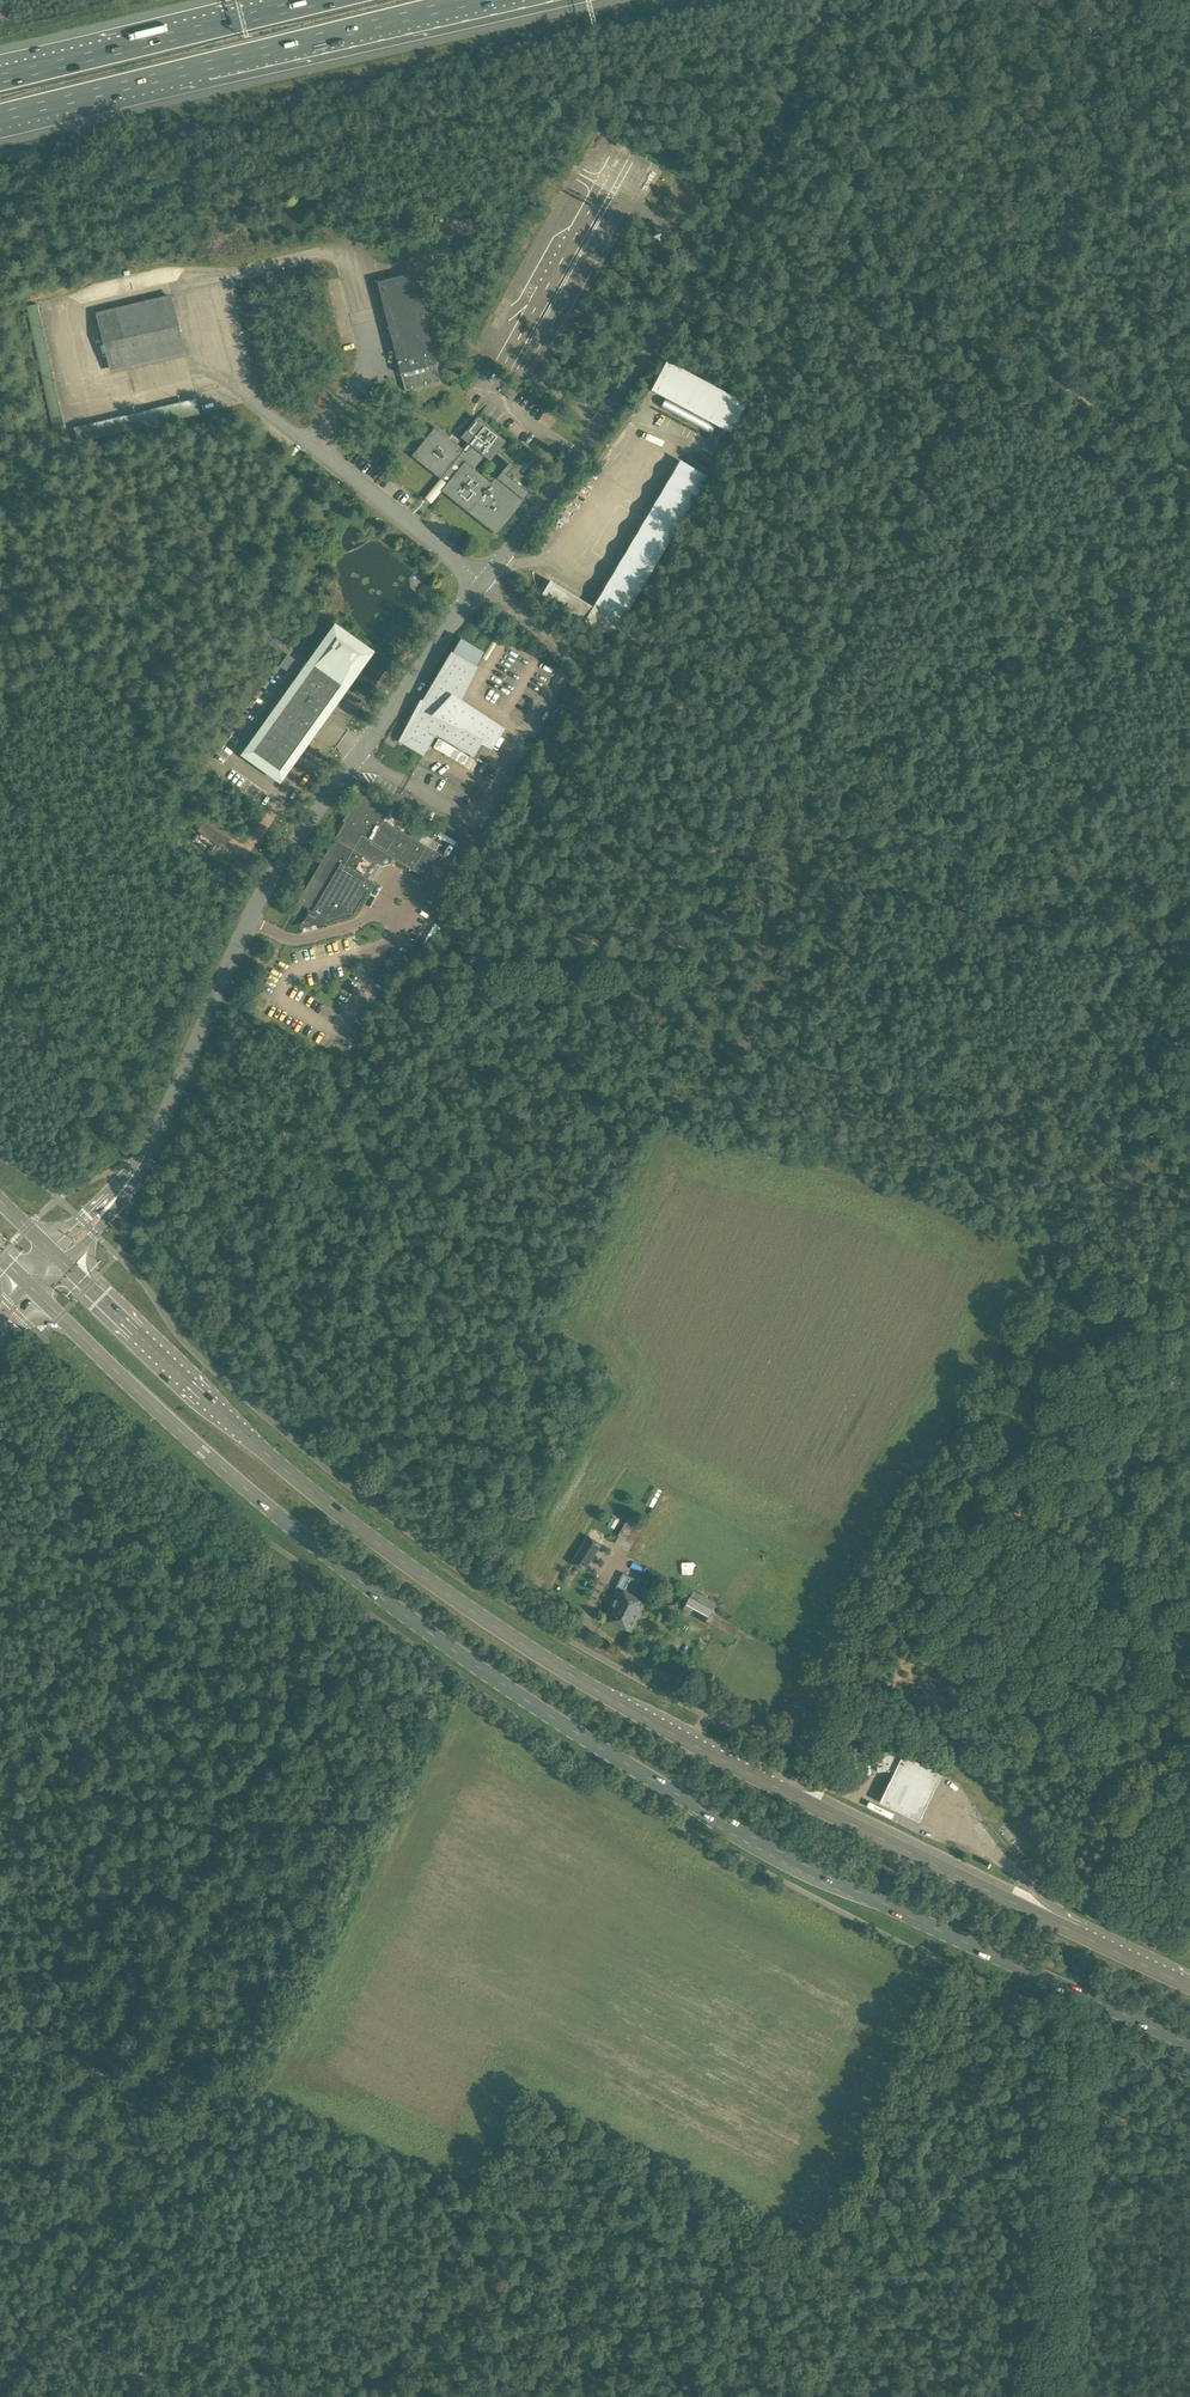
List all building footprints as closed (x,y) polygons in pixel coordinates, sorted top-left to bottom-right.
[(672,166),(686,170),(688,164),(674,159),(672,166)] [(670,167),(667,175),(681,182),(685,174),(670,167)] [(641,249),(652,255),(655,249),(644,243),(641,249)] [(378,282),(405,391),(440,382),(425,320),(431,318),(420,272),(415,273),(378,282)] [(185,357),(171,295),(94,313),(108,375),(185,357)] [(467,333),(462,342),(472,348),(478,339),(467,333)] [(656,388),(670,395),(668,399),(665,398),(660,407),(711,434),(716,425),(713,424),(715,420),(728,427),(746,403),(666,360),(656,388)] [(461,437),(471,445),(466,452),(449,438),(435,427),(412,456),(440,478),(447,484),(441,490),(442,491),(469,512),(473,516),(496,535),(523,502),(525,499),(524,498),(529,493),(520,485),(518,484),(510,478),(506,474),(514,464),(502,454),(498,451),(506,441),(477,418),(476,418),(472,423),(472,424),(461,437)] [(713,460),(712,459),(702,453),(698,460),(710,467),(713,460)] [(708,477),(677,460),(583,624),(614,642),(708,477)] [(252,748),(283,770),(365,656),(334,633),(252,748)] [(503,727),(460,699),(481,656),(457,643),(443,669),(401,741),(423,754),(435,733),(473,755),(481,742),(491,747),(503,727)] [(287,654),(279,666),(287,671),(295,659),(287,654)] [(359,795),(298,903),(311,910),(328,920),(352,911),(370,880),(354,870),(362,857),(376,865),(377,864),(380,858),(388,856),(393,859),(425,877),(439,853),(436,851),(440,845),(414,829),(410,836),(384,820),(388,813),(359,795)] [(197,830),(223,849),(229,840),(203,821),(197,830)] [(645,1503),(654,1506),(661,1488),(653,1485),(645,1503)] [(617,1535),(626,1540),(635,1526),(633,1525),(635,1521),(629,1517),(617,1535)] [(572,1562),(584,1569),(600,1544),(588,1537),(572,1562)] [(618,1625),(631,1595),(618,1588),(603,1618),(618,1625)] [(631,1595),(618,1625),(630,1631),(645,1601),(631,1595)] [(690,1598),(683,1611),(704,1622),(711,1610),(690,1598)] [(902,1751),(872,1755),(875,1773),(904,1769),(902,1751)] [(939,1775),(901,1757),(890,1782),(881,1802),(919,1819),(928,1799),(939,1775)]
